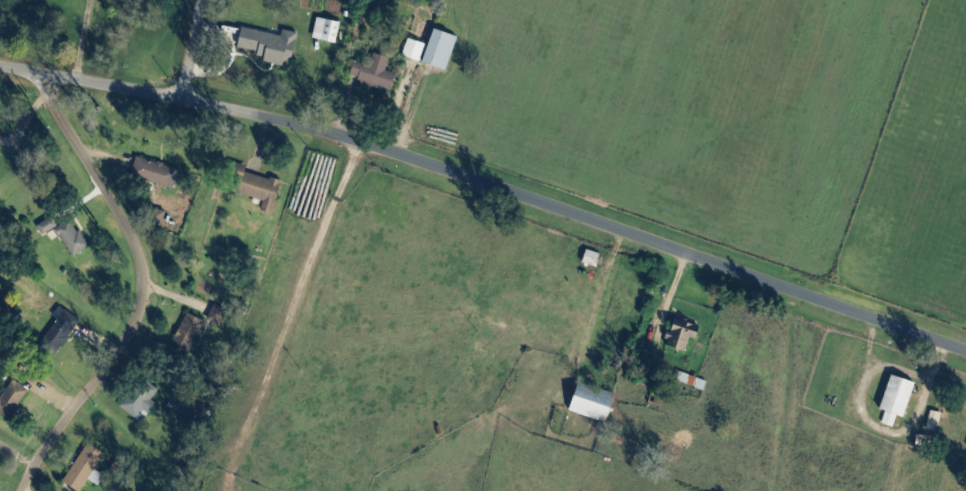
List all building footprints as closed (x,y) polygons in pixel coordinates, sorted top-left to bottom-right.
[(343,23),(320,18),(315,39),(339,44),(343,23)] [(300,33),(286,30),(285,36),(245,29),(241,49),(267,55),(266,61),(294,67),(300,33)] [(449,71),(460,37),(437,29),(426,63),(449,71)] [(406,57),(424,61),(428,43),(409,39),(406,57)] [(389,71),(392,57),(375,54),(373,63),(357,60),(354,76),(362,78),(361,84),(394,91),(398,73),(389,71)] [(182,170),(139,157),(134,176),(176,189),(182,170)] [(45,236),(66,223),(59,213),(39,227),(45,236)] [(54,241),(64,236),(74,257),(90,249),(77,220),(50,232),(54,241)] [(210,321),(225,327),(231,311),(215,305),(210,321)] [(60,320),(47,339),(61,350),(83,321),(63,306),(55,316),(60,320)] [(211,323),(189,313),(174,347),(192,355),(199,337),(204,340),(211,323)] [(690,352),(697,325),(677,319),(669,346),(690,352)] [(917,382),(893,376),(884,410),(888,411),(884,425),(896,427),(899,416),(908,418),(917,382)] [(144,423),(158,404),(154,400),(161,390),(146,379),(123,408),(144,423)] [(13,420),(31,390),(15,380),(0,404),(0,412),(13,420)] [(573,412),(609,423),(618,396),(582,384),(573,412)] [(929,430),(940,432),(943,413),(933,411),(929,430)] [(78,490),(83,490),(107,454),(91,443),(65,482),(78,490)]
